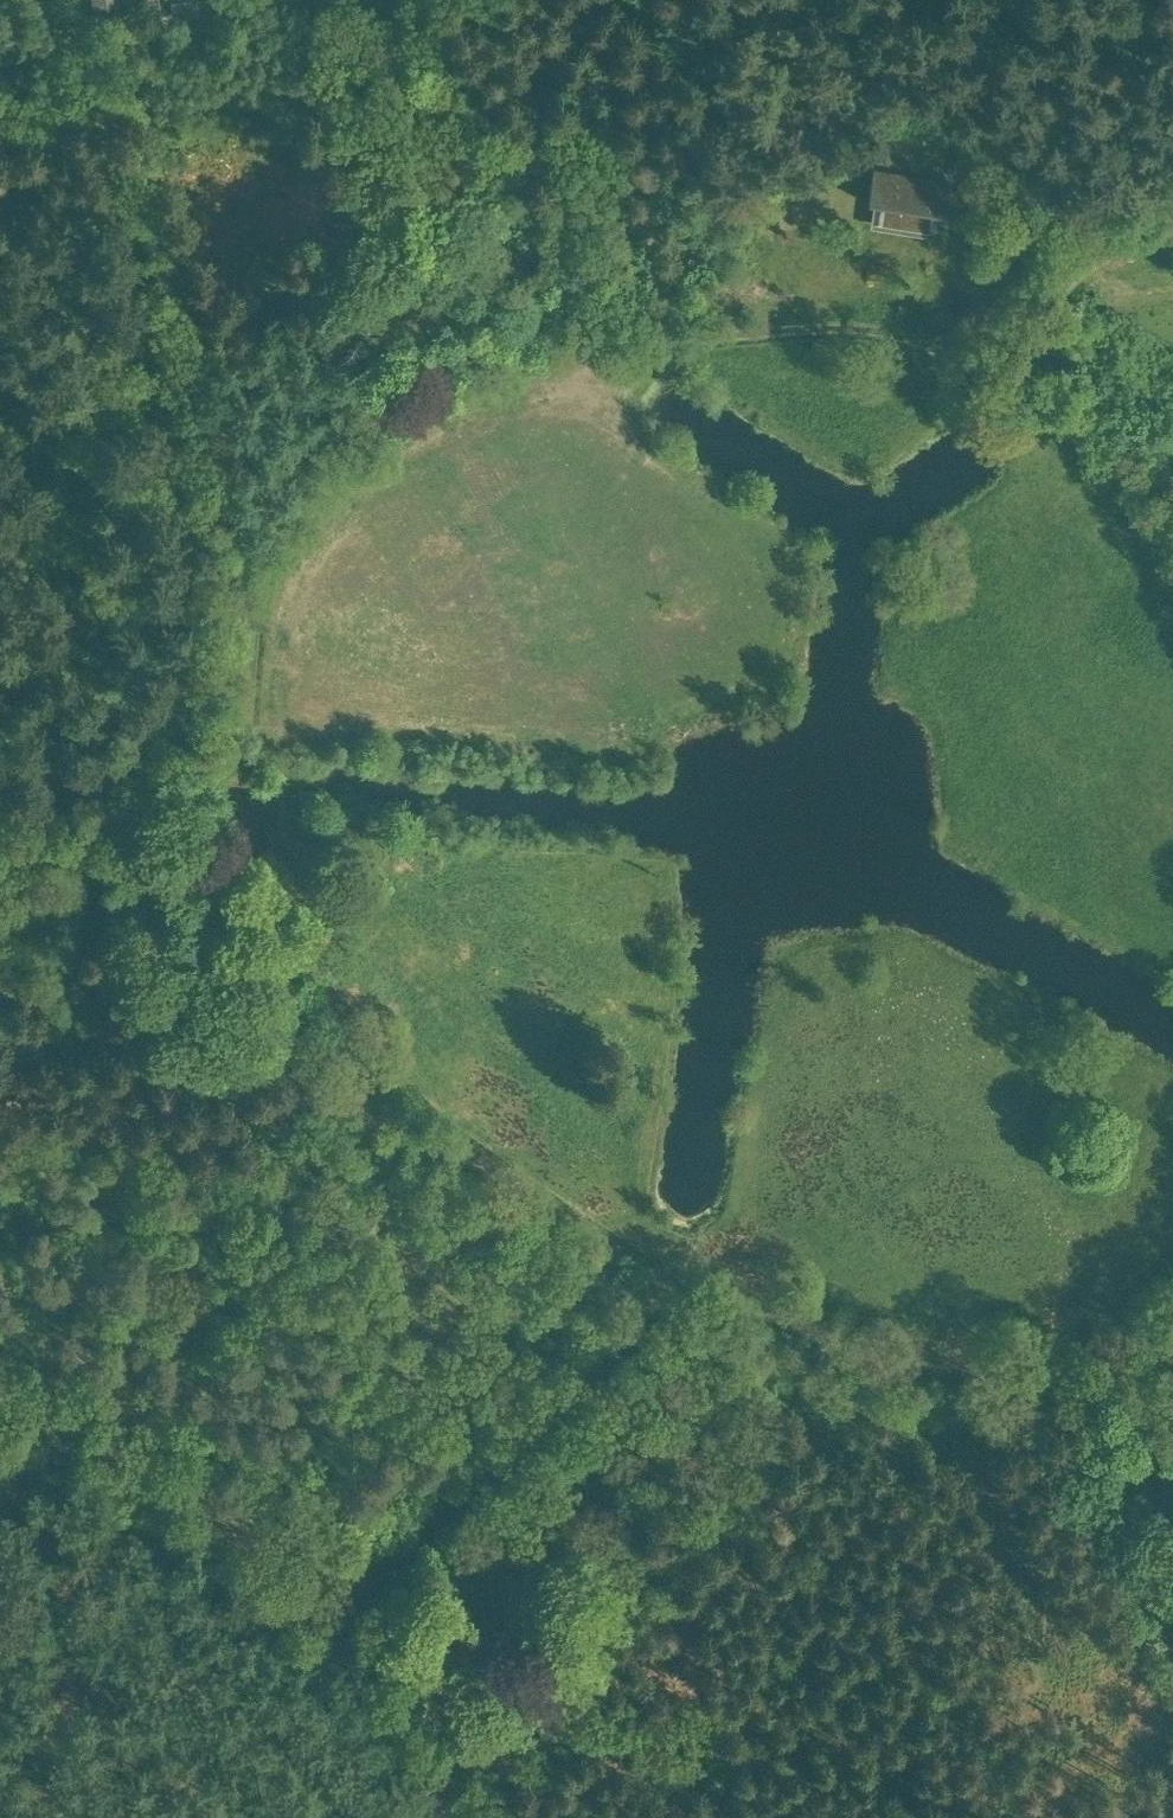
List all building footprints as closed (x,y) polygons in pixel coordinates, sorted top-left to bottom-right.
[(112,0),(91,0),(95,19),(115,16),(112,0)] [(947,187),(867,173),(861,204),(868,205),(864,227),(924,238),(928,216),(942,218),(947,187)]
